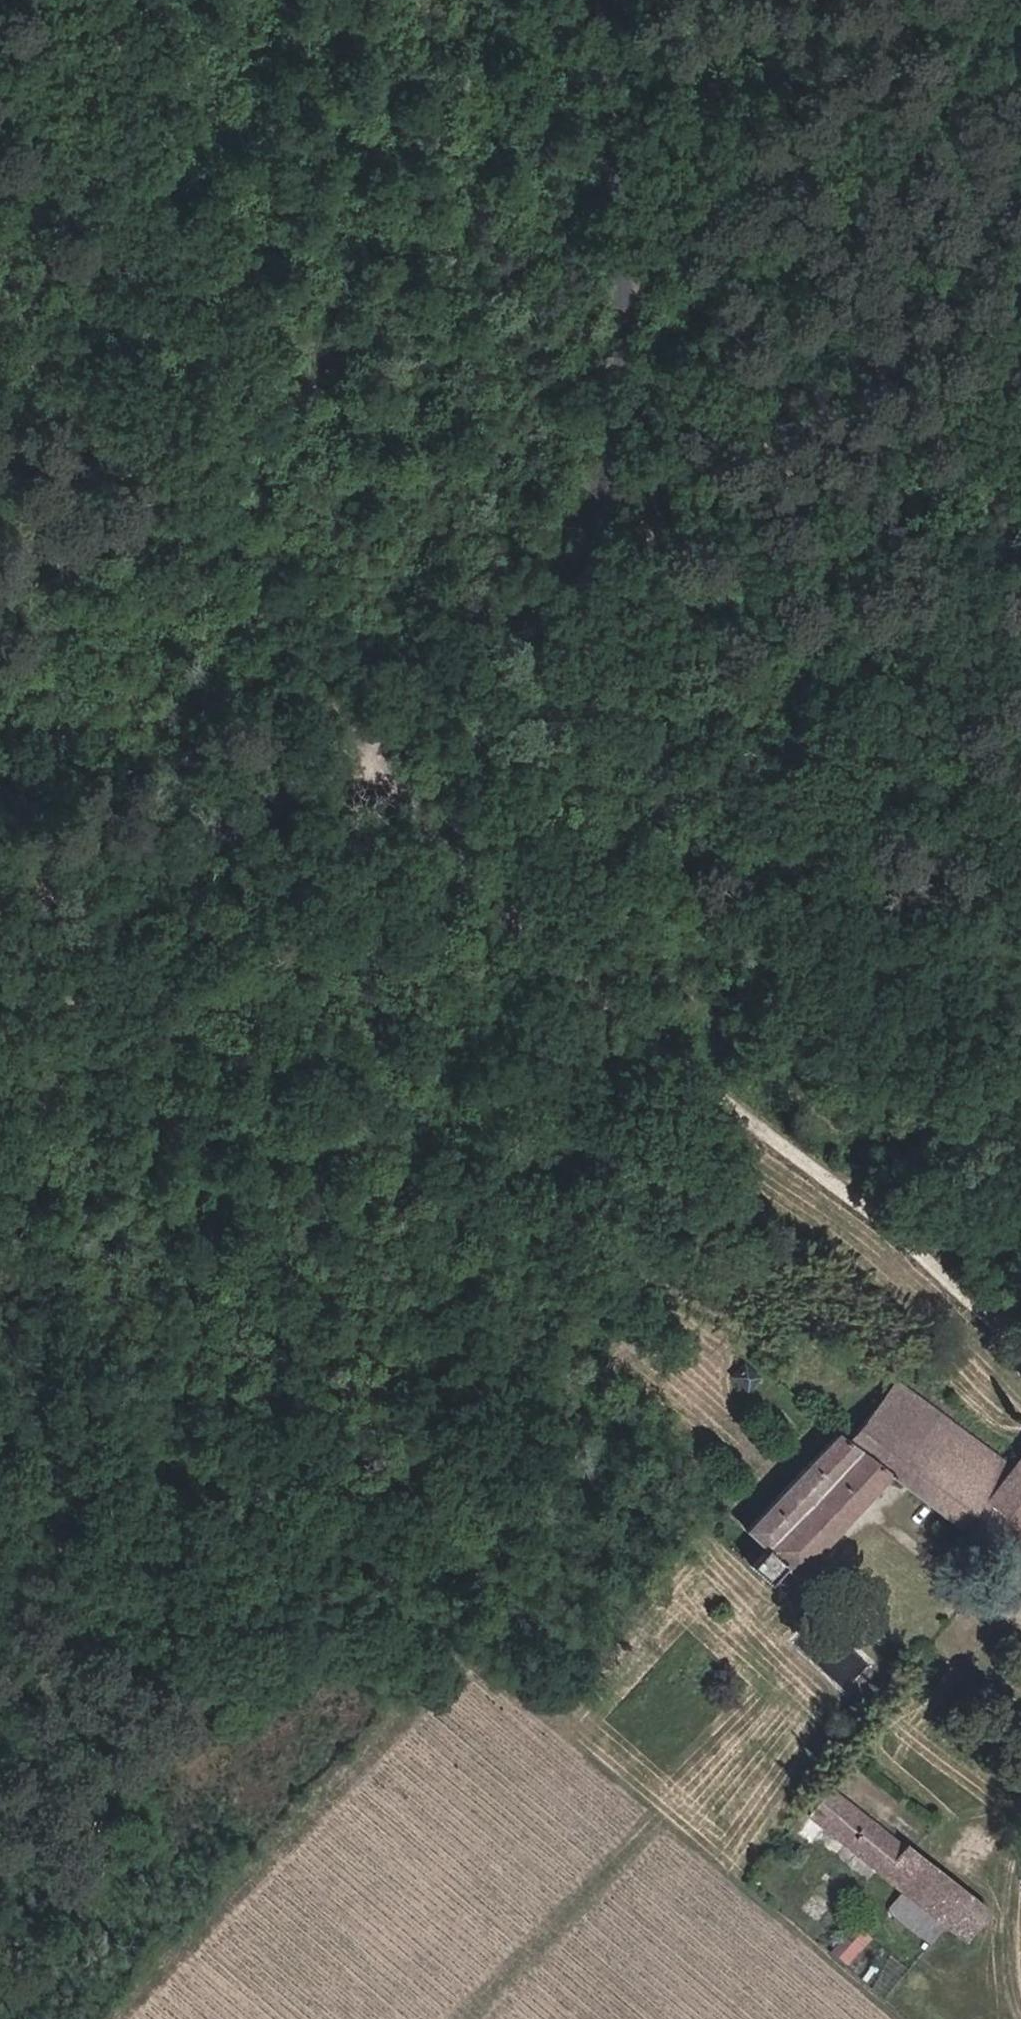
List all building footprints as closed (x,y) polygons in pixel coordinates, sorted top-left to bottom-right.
[(728,1389),(746,1404),(759,1387),(740,1373),(728,1389)] [(754,1547),(764,1555),(782,1570),(786,1573),(793,1579),(794,1579),(890,1470),(997,1556),(1020,1528),(1020,1453),(1012,1463),(907,1386),(854,1450),(842,1441),(754,1547)] [(702,1536),(748,1573),(764,1555),(754,1547),(715,1515),(699,1533),(702,1536)] [(780,1572),(782,1570),(764,1555),(748,1573),(752,1576),(763,1585),(767,1588),(780,1572)] [(789,1804),(867,1866),(888,1840),(811,1778),(802,1789),(789,1804)] [(888,1840),(867,1866),(948,1931),(969,1904),(888,1840)] [(853,1921),(833,1951),(851,1963),(871,1933),(853,1921)]
